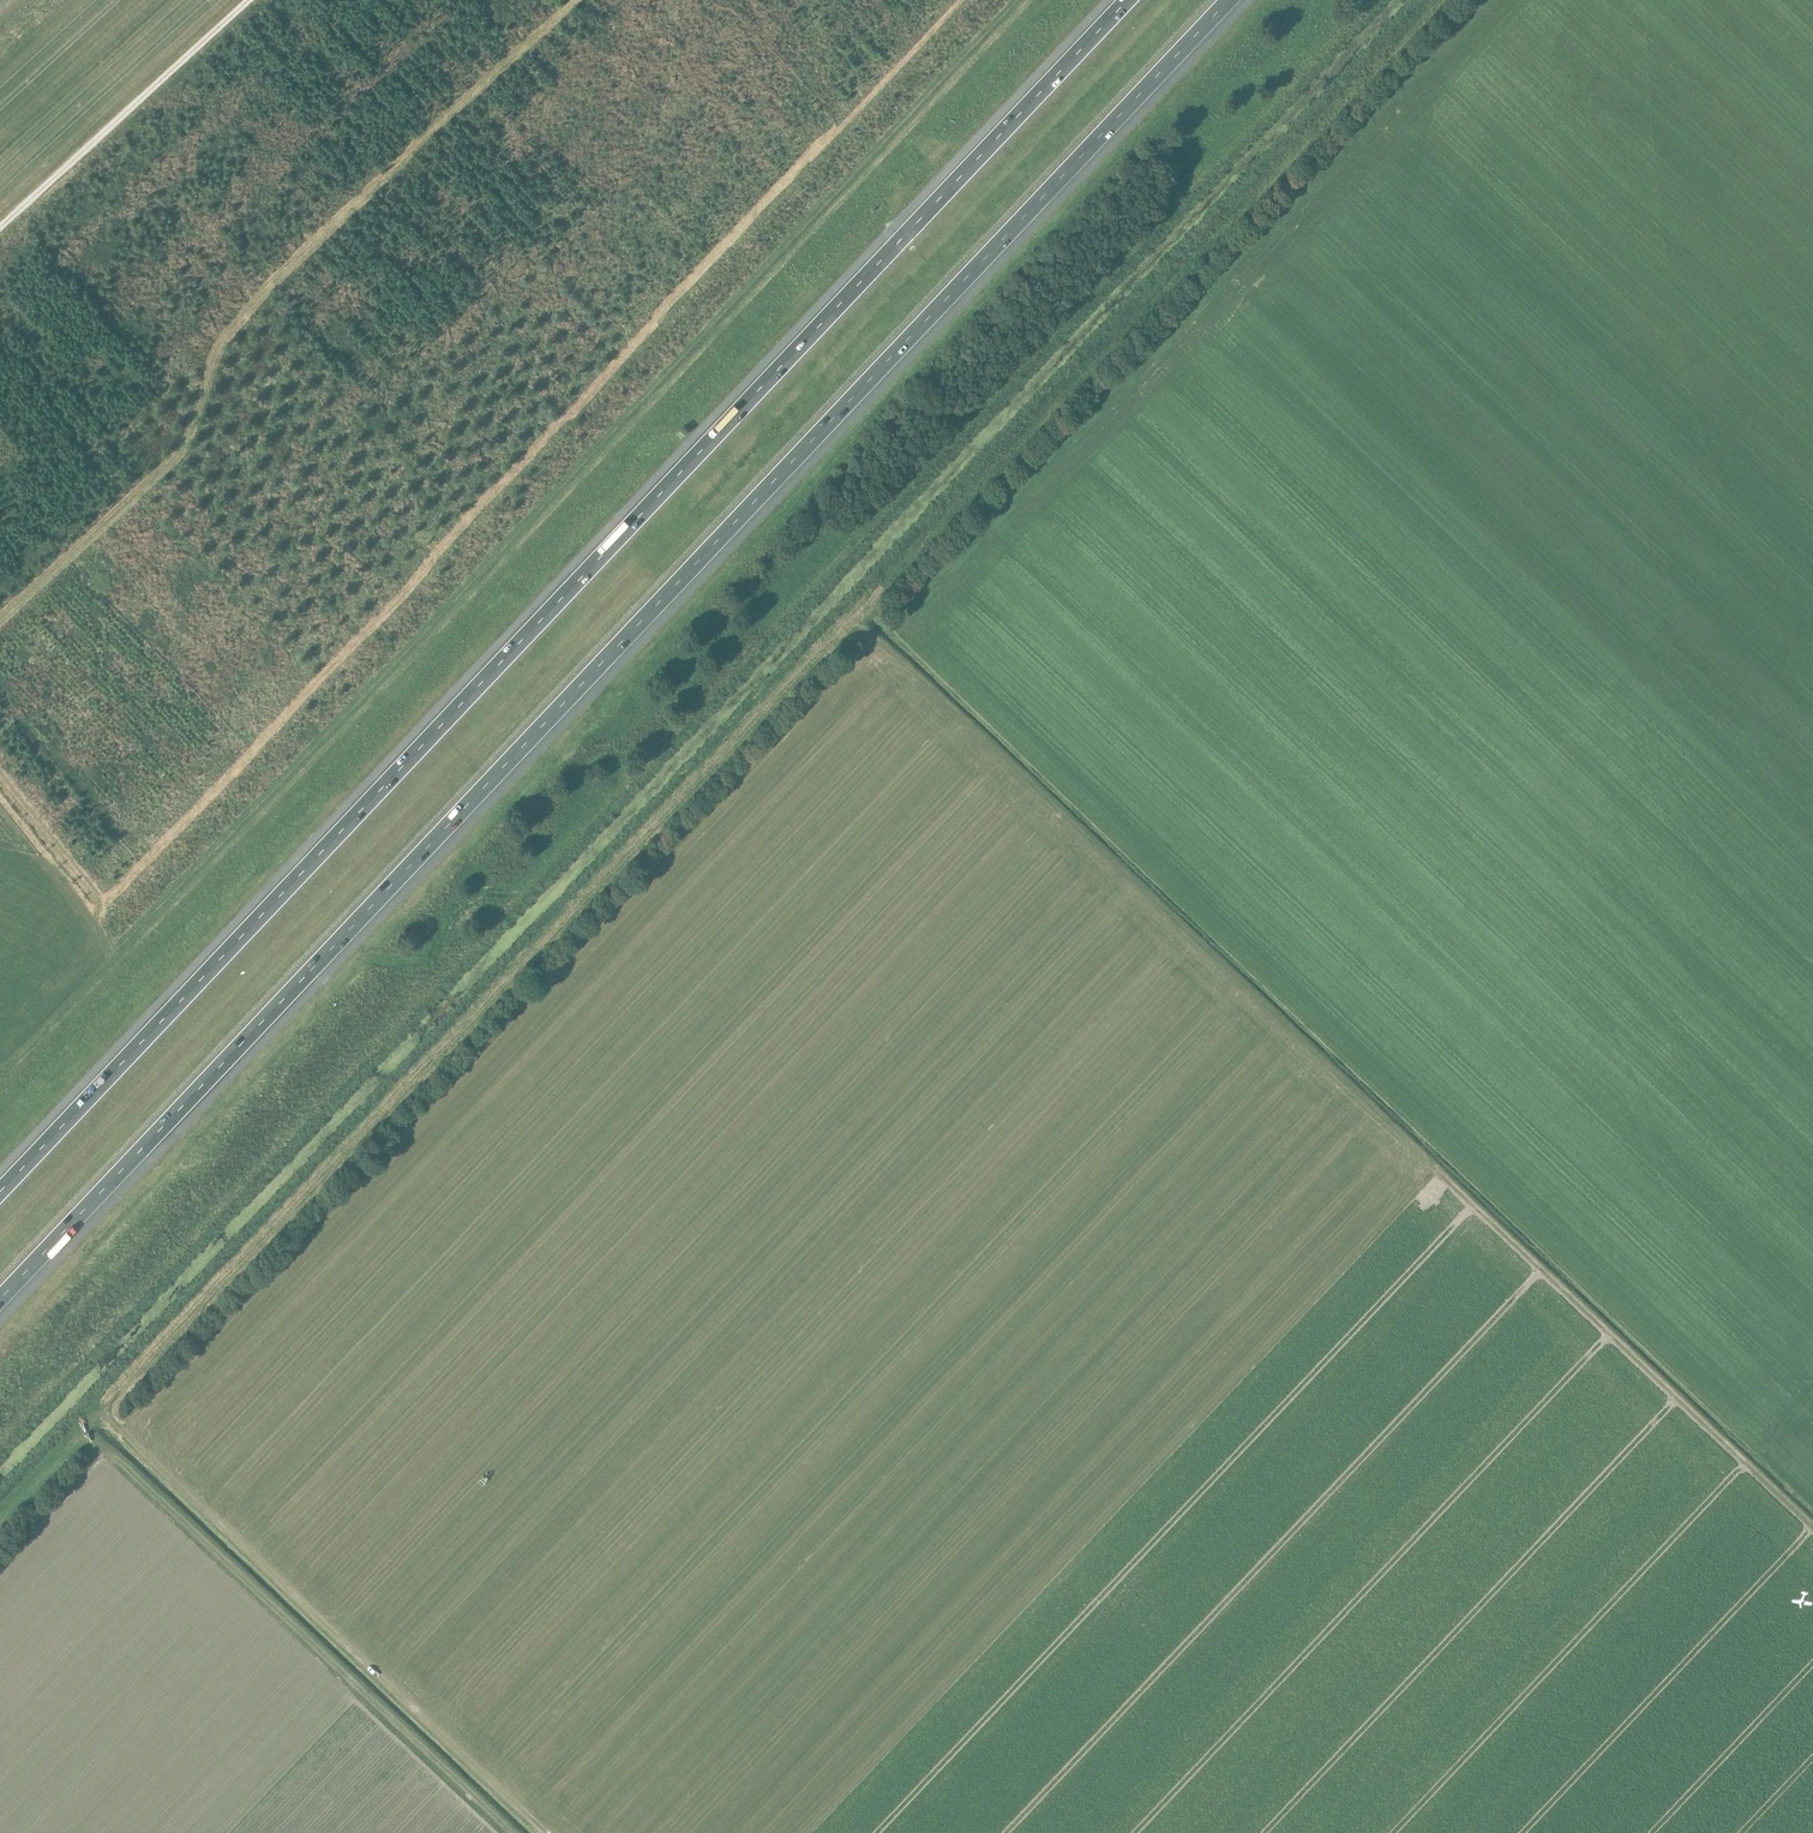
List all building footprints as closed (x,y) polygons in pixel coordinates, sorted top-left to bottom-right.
[(53,1232),(66,1222),(63,1218),(49,1227),(53,1232)]
